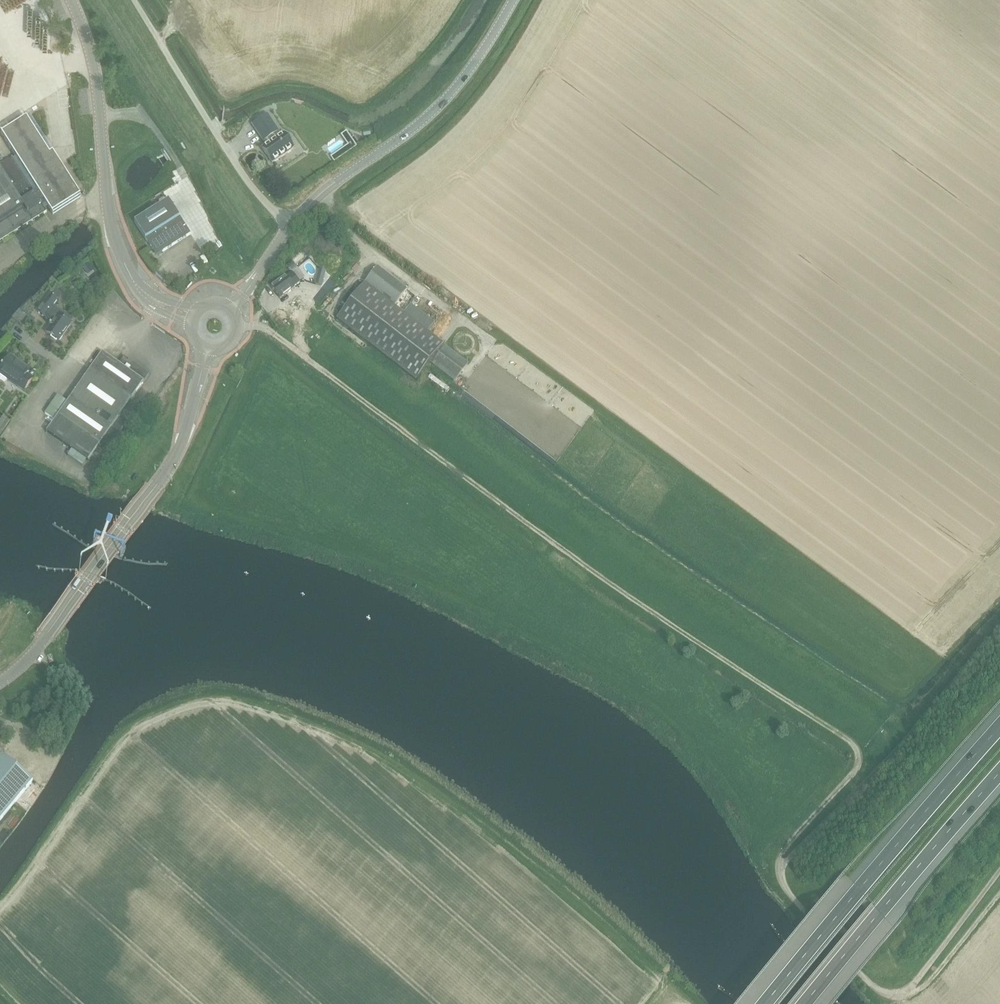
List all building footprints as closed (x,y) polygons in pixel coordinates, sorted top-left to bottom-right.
[(267,115),(252,125),(264,142),(265,141),(268,145),(267,146),(263,149),(273,163),(294,149),(291,144),(292,143),(293,142),(291,140),(290,138),(288,138),(287,138),(284,134),(282,136),(267,115)] [(47,212),(46,210),(49,208),(53,215),(54,215),(53,214),(81,196),(61,165),(53,153),(50,155),(27,119),(2,134),(17,158),(0,165),(0,242),(47,212)] [(164,252),(191,234),(169,200),(135,222),(152,249),(164,252)] [(318,265),(309,270),(320,288),(329,283),(318,265)] [(365,284),(395,307),(408,290),(377,267),(365,284)] [(280,299),(295,288),(294,287),(300,282),(292,272),(272,288),(280,299)] [(443,344),(395,307),(365,284),(354,297),(349,293),(342,303),(347,306),(336,320),(416,381),(430,362),(443,344)] [(58,299),(51,294),(38,312),(45,317),(46,316),(53,322),(50,326),(51,327),(47,333),(59,342),(71,324),(70,324),(73,319),(60,310),(58,313),(55,311),(56,310),(52,307),(58,299)] [(455,382),(469,364),(443,344),(430,362),(455,382)] [(91,370),(84,379),(126,408),(132,399),(150,374),(124,357),(119,364),(103,353),(91,370)] [(33,379),(27,375),(30,371),(17,362),(18,361),(11,356),(0,371),(0,380),(5,383),(7,380),(24,391),(33,379)] [(58,396),(45,414),(48,415),(55,421),(52,425),(47,432),(72,450),(68,456),(83,467),(88,461),(89,462),(94,454),(99,446),(101,443),(109,448),(124,427),(126,423),(119,418),(126,408),(84,379),(71,399),(68,402),(58,396)] [(11,421),(3,416),(0,421),(0,436),(1,436),(11,421)] [(34,781),(2,755),(0,758),(0,822),(34,781)]
